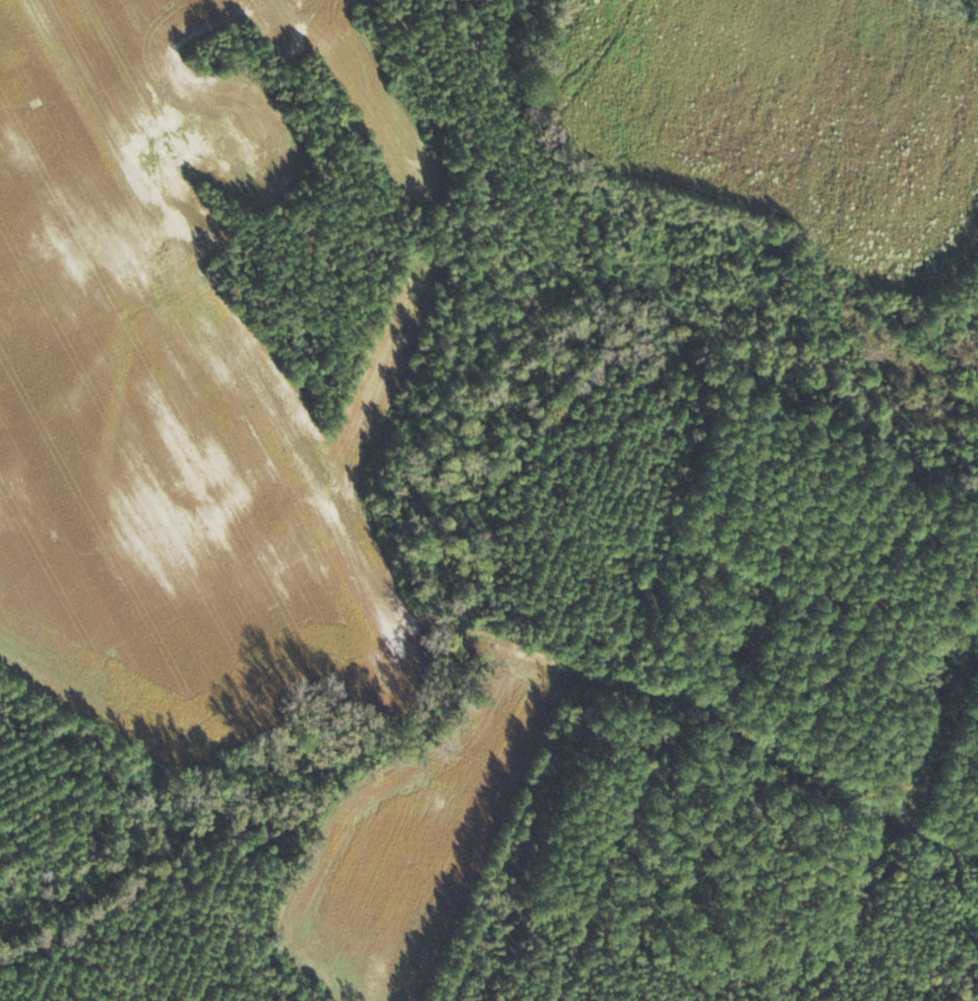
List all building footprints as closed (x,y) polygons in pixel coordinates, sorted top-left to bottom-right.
[(937,870),(925,864),(918,879),(930,884),(937,870)]
